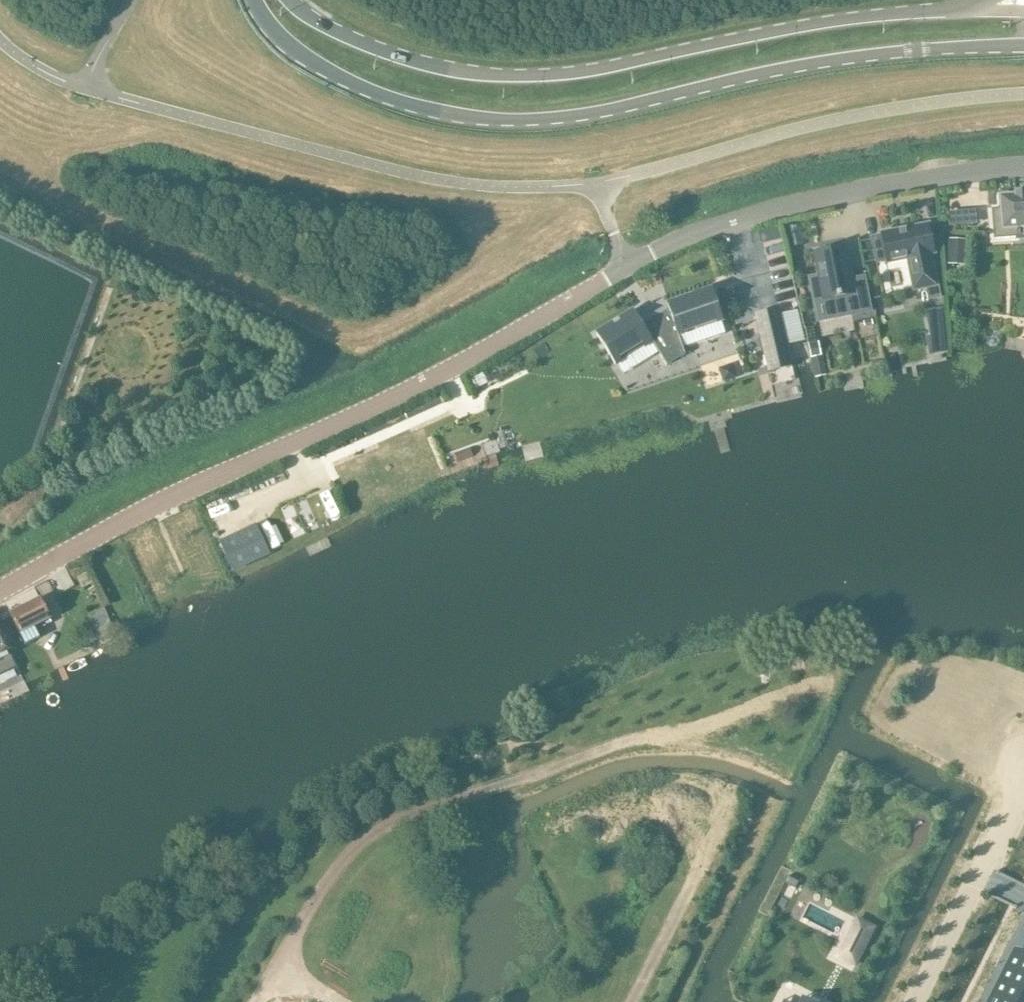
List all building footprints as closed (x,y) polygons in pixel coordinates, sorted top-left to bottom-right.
[(1018,195),(1018,192),(1015,192),(1015,195),(1000,196),(1001,208),(991,209),(994,239),(1018,237),(1018,227),(1023,227),(1023,195),(1018,195)] [(937,286),(931,255),(934,254),(928,224),(882,233),(882,236),(872,238),(877,262),(887,261),(888,263),(908,259),(911,278),(917,277),(919,289),(937,286)] [(949,244),(948,263),(964,264),(965,245),(949,244)] [(819,276),(809,278),(813,302),(829,299),(833,319),(871,311),(865,284),(853,287),(847,253),(846,247),(814,253),(819,276)] [(613,324),(596,334),(615,365),(652,342),(666,366),(685,355),(679,336),(723,321),(712,289),(667,305),(668,307),(641,323),(634,311),(620,320),(622,323),(615,328),(613,324)] [(778,308),(754,314),(768,372),(792,367),(778,308)] [(50,619),(40,598),(10,613),(20,634),(50,619)] [(114,633),(103,607),(88,614),(99,640),(114,633)] [(0,630),(0,681),(4,682),(11,678),(13,675),(13,670),(18,668),(0,630)] [(799,882),(788,877),(787,876),(784,883),(785,883),(795,888),(799,882)] [(857,919),(837,957),(854,965),(874,928),(857,919)] [(989,1001),(1023,1001),(1023,960),(1014,955),(989,1001)]
